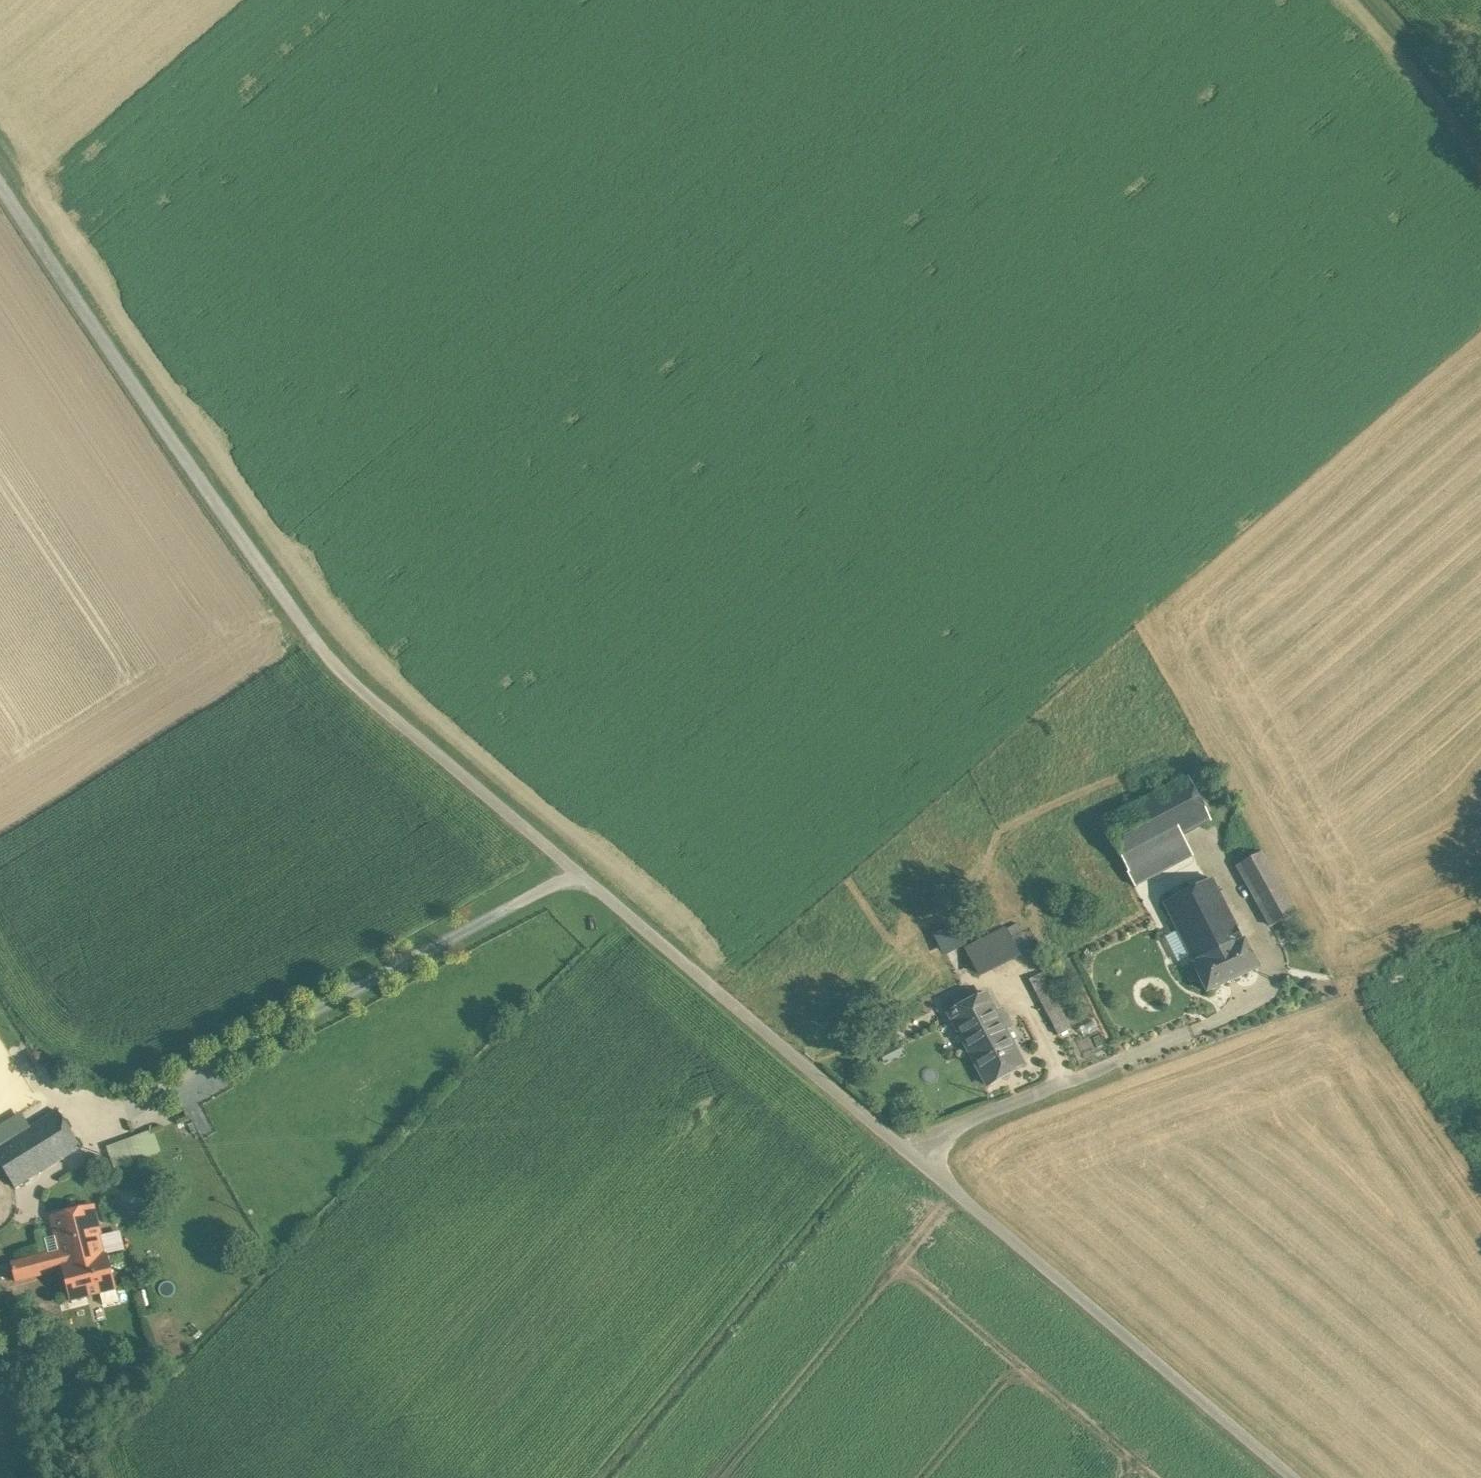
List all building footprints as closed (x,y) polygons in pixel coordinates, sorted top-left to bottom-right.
[(1188,777),(1103,822),(1125,865),(1167,843),(1182,835),(1210,820),(1188,777)] [(1182,835),(1167,843),(1177,862),(1192,854),(1182,835)] [(1167,843),(1125,865),(1129,872),(1128,873),(1134,885),(1177,862),(1167,843)] [(1279,882),(1262,851),(1238,865),(1257,899),(1279,882)] [(1212,878),(1164,902),(1179,932),(1192,957),(1195,963),(1244,940),(1212,878)] [(1279,882),(1257,899),(1272,926),(1296,912),(1279,882)] [(964,943),(953,923),(933,934),(943,953),(964,943)] [(1006,929),(1011,939),(1024,933),(1019,923),(1006,929)] [(1006,929),(967,950),(980,975),(1019,955),(1011,939),(1006,929)] [(1179,964),(1192,957),(1179,932),(1166,939),(1179,964)] [(1024,933),(1011,939),(1019,955),(1032,949),(1024,933)] [(1195,963),(1194,964),(1207,992),(1258,968),(1244,940),(1195,963)] [(1049,970),(1029,980),(1058,1035),(1071,1028),(1054,996),(1056,995),(1051,985),(1055,982),(1049,970)] [(961,994),(944,1003),(950,1013),(967,1004),(961,994)] [(967,1004),(950,1013),(972,1054),(1008,1035),(986,994),(967,1004)] [(1008,1035),(972,1054),(988,1084),(1023,1065),(1008,1035)] [(881,1057),(885,1065),(905,1055),(901,1047),(881,1057)] [(0,1147),(0,1163),(16,1188),(81,1147),(58,1111),(0,1147)] [(149,1127),(148,1144),(166,1145),(167,1128),(149,1127)] [(135,1135),(109,1144),(116,1164),(142,1155),(135,1135)] [(94,1206),(50,1217),(59,1250),(63,1266),(107,1254),(94,1206)] [(108,1251),(123,1248),(120,1230),(105,1232),(108,1251)] [(48,1253),(53,1272),(63,1270),(62,1266),(63,1266),(59,1250),(48,1253)] [(48,1253),(12,1262),(16,1281),(53,1272),(48,1253)] [(63,1266),(62,1266),(63,1270),(71,1301),(101,1294),(116,1290),(107,1254),(63,1266)] [(116,1290),(101,1294),(104,1305),(119,1301),(116,1290)]
